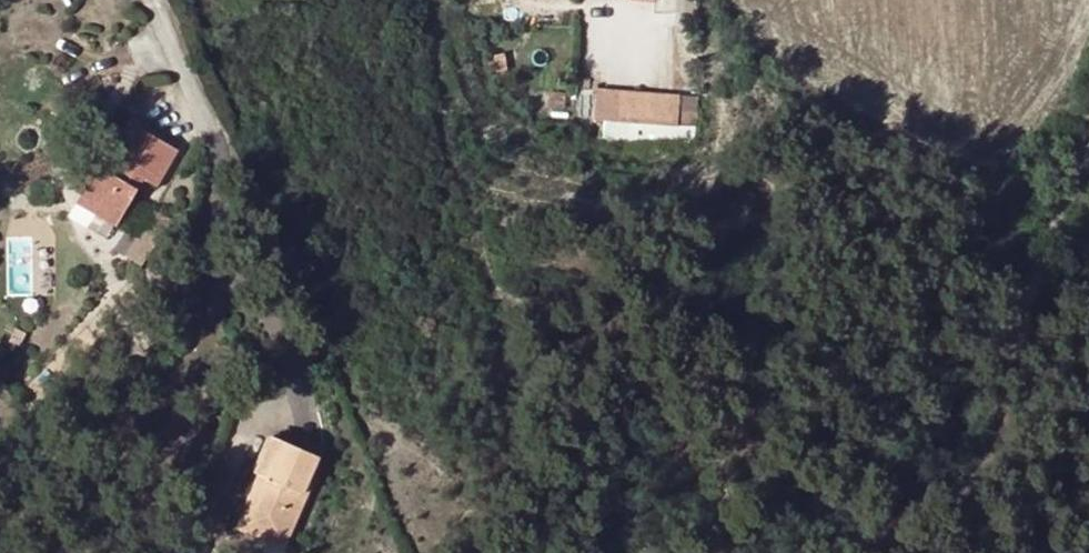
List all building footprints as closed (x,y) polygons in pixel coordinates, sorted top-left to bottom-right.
[(489,58),(493,75),(506,73),(502,56),(489,58)] [(678,95),(594,89),(592,119),(598,120),(676,125),(677,110),(678,95)] [(531,90),(515,90),(515,105),(531,105),(531,90)] [(564,110),(564,93),(549,92),(548,109),(564,110)] [(695,111),(677,110),(676,125),(695,127),(695,111)] [(676,125),(598,120),(597,146),(642,147),(642,144),(692,148),(695,127),(676,125)] [(158,187),(179,151),(129,123),(104,171),(97,167),(77,204),(119,227),(145,179),(158,187)] [(257,476),(261,478),(272,482),(253,524),(271,531),(267,541),(283,548),(307,495),(302,493),(318,458),(273,439),(257,476)] [(239,529),(267,541),(271,531),(253,524),(272,482),(261,478),(239,529)]
